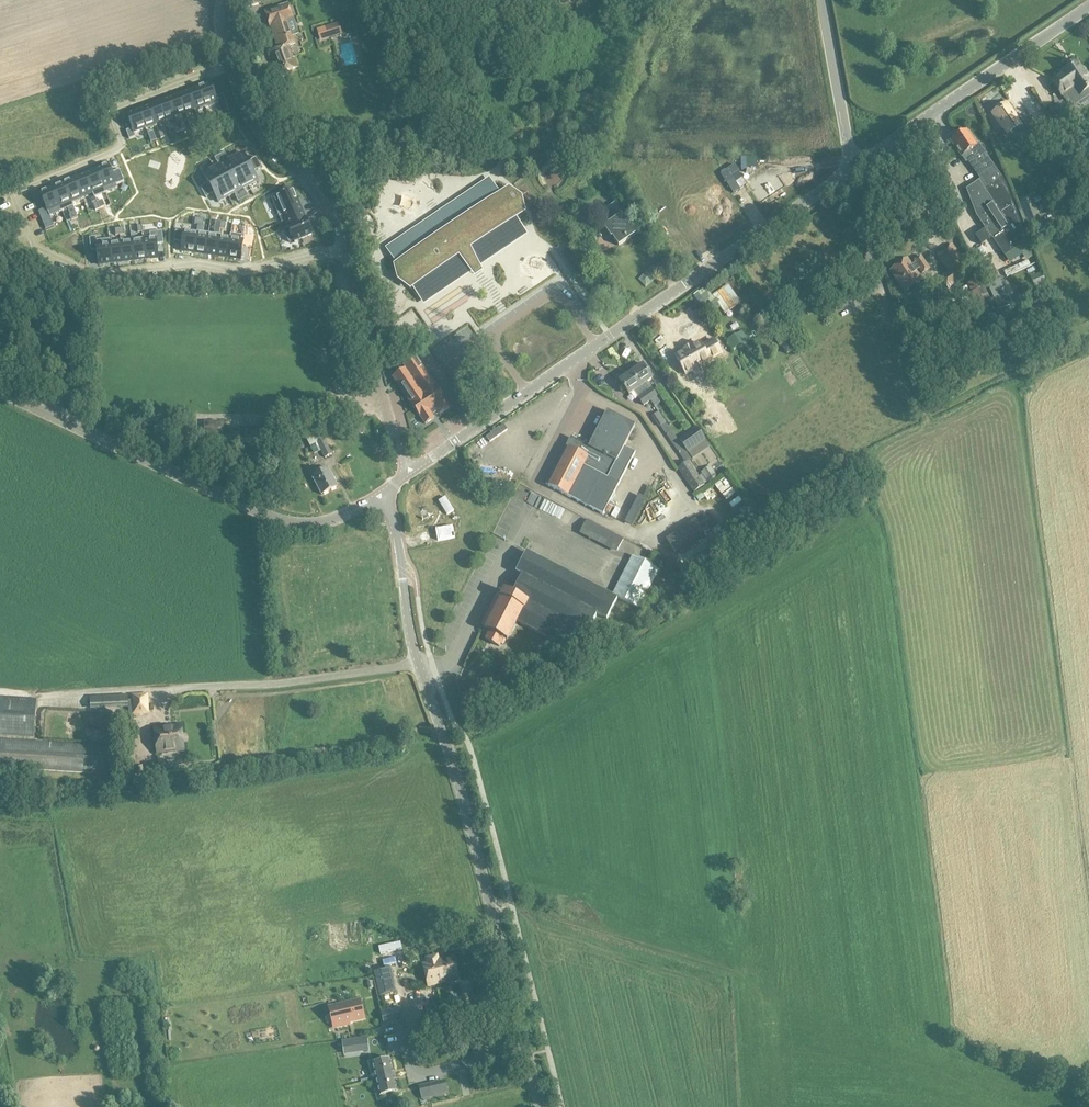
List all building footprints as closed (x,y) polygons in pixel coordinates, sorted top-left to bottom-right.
[(240,1),(243,8),(248,7),(248,8),(261,4),(260,0),(243,0),(240,1)] [(368,0),(359,0),(363,14),(371,12),(368,0)] [(288,4),(265,11),(269,25),(271,25),(279,48),(272,51),(276,63),(275,64),(278,73),(297,67),(294,57),(292,58),(288,46),(295,44),(288,20),(293,19),(288,4)] [(339,22),(326,26),(330,38),(343,35),(339,22)] [(1088,88),(1088,83),(1087,80),(1088,80),(1087,79),(1076,63),(1064,71),(1065,73),(1052,82),(1063,97),(1080,85),(1084,92),(1085,91),(1088,88)] [(210,82),(197,87),(205,107),(217,102),(210,82)] [(205,107),(197,87),(198,88),(188,92),(195,109),(204,106),(205,107)] [(188,92),(178,95),(185,113),(195,109),(188,92)] [(185,113),(178,95),(168,99),(175,117),(185,113)] [(224,99),(223,95),(222,96),(218,97),(222,107),(227,105),(224,99)] [(175,117),(168,99),(158,103),(165,120),(175,117)] [(155,124),(165,120),(158,103),(149,106),(155,124)] [(155,124),(149,106),(139,110),(139,109),(138,109),(146,129),(146,127),(155,124)] [(993,114),(1004,130),(1002,132),(1009,143),(1020,135),(1021,136),(1033,128),(1025,116),(1018,121),(1018,120),(1011,111),(1009,112),(1005,106),(993,114)] [(134,133),(146,129),(138,109),(126,113),(132,128),(126,131),(129,139),(135,137),(134,133)] [(966,131),(952,141),(966,162),(968,161),(979,154),(981,158),(973,164),(983,178),(980,180),(966,189),(976,216),(992,238),(1005,256),(1027,241),(1006,184),(1002,178),(995,167),(994,168),(986,155),(978,143),(976,145),(966,131)] [(240,173),(250,167),(253,165),(251,161),(248,163),(243,153),(233,159),(240,173)] [(240,173),(233,159),(228,162),(226,159),(222,161),(231,178),(240,173)] [(222,183),(231,178),(222,161),(218,163),(219,164),(220,166),(214,169),(222,183)] [(96,170),(103,188),(115,183),(108,165),(96,170)] [(258,181),(252,171),(255,169),(253,165),(250,167),(240,173),(248,186),(258,181)] [(760,201),(782,186),(771,169),(768,172),(764,167),(749,177),(753,182),(749,185),(760,201)] [(222,183),(214,169),(204,175),(209,184),(206,186),(208,189),(211,188),(222,183)] [(85,174),(92,193),(103,188),(96,170),(85,174)] [(977,172),(963,179),(966,186),(980,178),(977,172)] [(248,186),(240,173),(231,178),(240,194),(244,192),(243,189),(248,186)] [(85,174),(74,179),(82,197),(92,193),(85,174)] [(240,194),(231,178),(222,183),(229,196),(235,194),(235,195),(236,197),(240,194)] [(71,202),(82,197),(74,179),(63,183),(71,202)] [(399,189),(398,180),(390,181),(391,190),(399,189)] [(489,181),(389,249),(401,267),(398,270),(407,283),(411,281),(424,301),(524,233),(511,214),(522,206),(513,192),(501,199),(489,181)] [(63,183),(52,188),(60,206),(71,202),(63,183)] [(229,196),(222,183),(211,188),(208,189),(210,193),(213,192),(218,200),(219,202),(229,196)] [(48,212),(60,206),(52,188),(40,193),(47,210),(48,212)] [(289,220),(305,213),(303,209),(295,190),(279,197),(289,220)] [(1032,231),(1044,227),(1033,196),(1021,200),(1032,231)] [(607,208),(615,219),(603,227),(608,234),(609,233),(618,246),(635,235),(625,219),(631,215),(620,199),(607,208)] [(306,214),(305,213),(289,220),(288,221),(298,242),(316,234),(310,220),(307,214),(306,214)] [(54,226),(51,218),(43,222),(46,230),(54,226)] [(182,251),(194,252),(197,234),(176,231),(174,241),(183,242),(182,251)] [(230,239),(228,257),(240,259),(241,259),(244,235),(231,233),(230,239)] [(206,254),(208,235),(197,234),(194,252),(206,254)] [(986,234),(981,237),(989,250),(994,247),(986,234)] [(206,254),(217,256),(219,237),(208,235),(206,254)] [(230,239),(219,237),(217,256),(228,257),(230,239)] [(97,251),(99,265),(112,263),(110,245),(97,246),(96,238),(89,239),(91,252),(97,251)] [(156,239),(143,241),(145,260),(158,258),(156,239)] [(134,261),(145,260),(143,241),(132,242),(134,261)] [(132,242),(121,243),(123,262),(134,261),(132,242)] [(123,262),(121,243),(110,245),(112,263),(123,262)] [(524,308),(552,292),(542,273),(545,271),(530,243),(509,255),(515,266),(497,277),(490,265),(471,276),(487,305),(498,299),(504,311),(521,302),(524,308)] [(952,270),(948,272),(941,277),(948,288),(972,272),(953,245),(951,246),(950,246),(940,253),(952,270)] [(914,286),(922,280),(916,271),(919,269),(921,273),(929,268),(921,256),(914,261),(915,263),(912,265),(907,259),(890,271),(904,292),(909,289),(914,286)] [(1035,273),(1029,276),(1033,284),(1044,279),(1041,271),(1035,273)] [(827,276),(817,282),(824,291),(833,286),(827,276)] [(979,308),(982,307),(991,303),(993,302),(981,277),(979,278),(971,281),(967,283),(975,299),(979,308)] [(1008,296),(1000,279),(988,285),(996,302),(1008,296)] [(446,293),(458,312),(479,298),(468,280),(446,293)] [(414,312),(429,332),(442,322),(427,302),(414,312)] [(783,327),(791,322),(795,319),(791,312),(786,315),(784,312),(777,318),(783,327)] [(727,341),(732,350),(741,345),(735,336),(727,341)] [(691,350),(677,358),(686,374),(709,361),(710,363),(722,356),(717,346),(705,353),(700,344),(691,349),(691,350)] [(794,351),(790,345),(784,349),(788,355),(794,351)] [(398,374),(393,377),(420,417),(426,424),(434,419),(433,417),(439,413),(440,415),(451,407),(437,387),(436,387),(416,357),(404,366),(403,364),(395,369),(398,374)] [(636,371),(631,374),(651,401),(654,406),(659,402),(656,397),(647,383),(652,379),(643,366),(641,363),(634,368),(636,371)] [(631,374),(620,382),(629,395),(634,392),(638,398),(637,398),(643,407),(651,401),(631,374)] [(607,412),(589,447),(571,438),(566,447),(569,448),(549,487),(604,516),(636,453),(625,448),(636,426),(607,412)] [(697,429),(680,440),(688,452),(705,441),(697,429)] [(320,433),(314,436),(321,452),(325,458),(332,454),(324,440),(323,440),(320,433)] [(491,442),(487,436),(469,449),(473,454),(491,442)] [(482,451),(485,458),(481,460),(490,482),(506,475),(493,446),(482,451)] [(342,461),(348,473),(358,469),(352,457),(342,461)] [(689,462),(678,469),(695,494),(705,486),(705,485),(707,484),(701,476),(699,477),(689,462)] [(710,467),(701,473),(708,483),(717,477),(710,467)] [(329,470),(313,478),(322,495),(338,487),(329,470)] [(669,489),(675,486),(670,476),(664,479),(669,489)] [(525,485),(523,491),(531,494),(529,500),(532,502),(536,490),(525,485)] [(665,497),(670,492),(665,486),(660,491),(665,497)] [(453,511),(445,497),(439,501),(447,514),(453,511)] [(510,517),(516,509),(508,504),(502,512),(510,517)] [(733,520),(733,511),(724,511),(724,520),(733,520)] [(576,529),(582,519),(574,514),(568,524),(576,529)] [(626,539),(585,519),(581,526),(586,529),(583,534),(620,552),(626,539)] [(455,538),(453,526),(435,529),(437,541),(455,538)] [(532,536),(557,544),(561,534),(535,526),(532,536)] [(491,632),(486,640),(499,647),(501,644),(504,645),(506,640),(508,641),(517,623),(567,649),(578,629),(587,635),(597,615),(607,620),(618,600),(533,556),(512,595),(505,592),(502,599),(487,630),(491,632)] [(632,557),(613,596),(640,609),(659,571),(632,557)] [(149,693),(131,694),(132,716),(150,715),(149,693)] [(128,695),(90,697),(90,710),(128,708),(128,695)] [(35,737),(37,699),(0,697),(0,735),(35,737)] [(181,726),(155,729),(158,753),(184,750),(181,726)] [(3,768),(112,775),(115,747),(5,740),(0,740),(0,768),(3,768)] [(439,959),(438,955),(424,959),(425,963),(423,964),(429,986),(444,983),(444,982),(443,980),(444,980),(446,979),(446,978),(446,977),(444,977),(443,978),(442,975),(442,974),(443,973),(442,971),(442,967),(440,962),(439,962),(439,961),(439,960),(439,959)] [(444,982),(444,983),(459,979),(453,956),(439,959),(439,960),(439,961),(439,962),(440,962),(442,967),(442,971),(443,973),(442,974),(442,975),(443,978),(444,977),(446,977),(446,978),(446,979),(444,980),(443,980),(444,982)] [(374,972),(380,996),(395,992),(390,969),(374,972)] [(456,987),(407,997),(411,1016),(460,1005),(456,987)] [(360,1001),(331,1008),(336,1027),(351,1024),(350,1022),(364,1018),(360,1001)] [(360,1051),(369,1050),(367,1037),(358,1038),(360,1051)] [(390,1060),(373,1064),(376,1079),(394,1075),(390,1060)] [(394,1075),(376,1079),(380,1095),(397,1091),(394,1075)] [(445,1081),(420,1087),(422,1099),(448,1093),(445,1081)]
